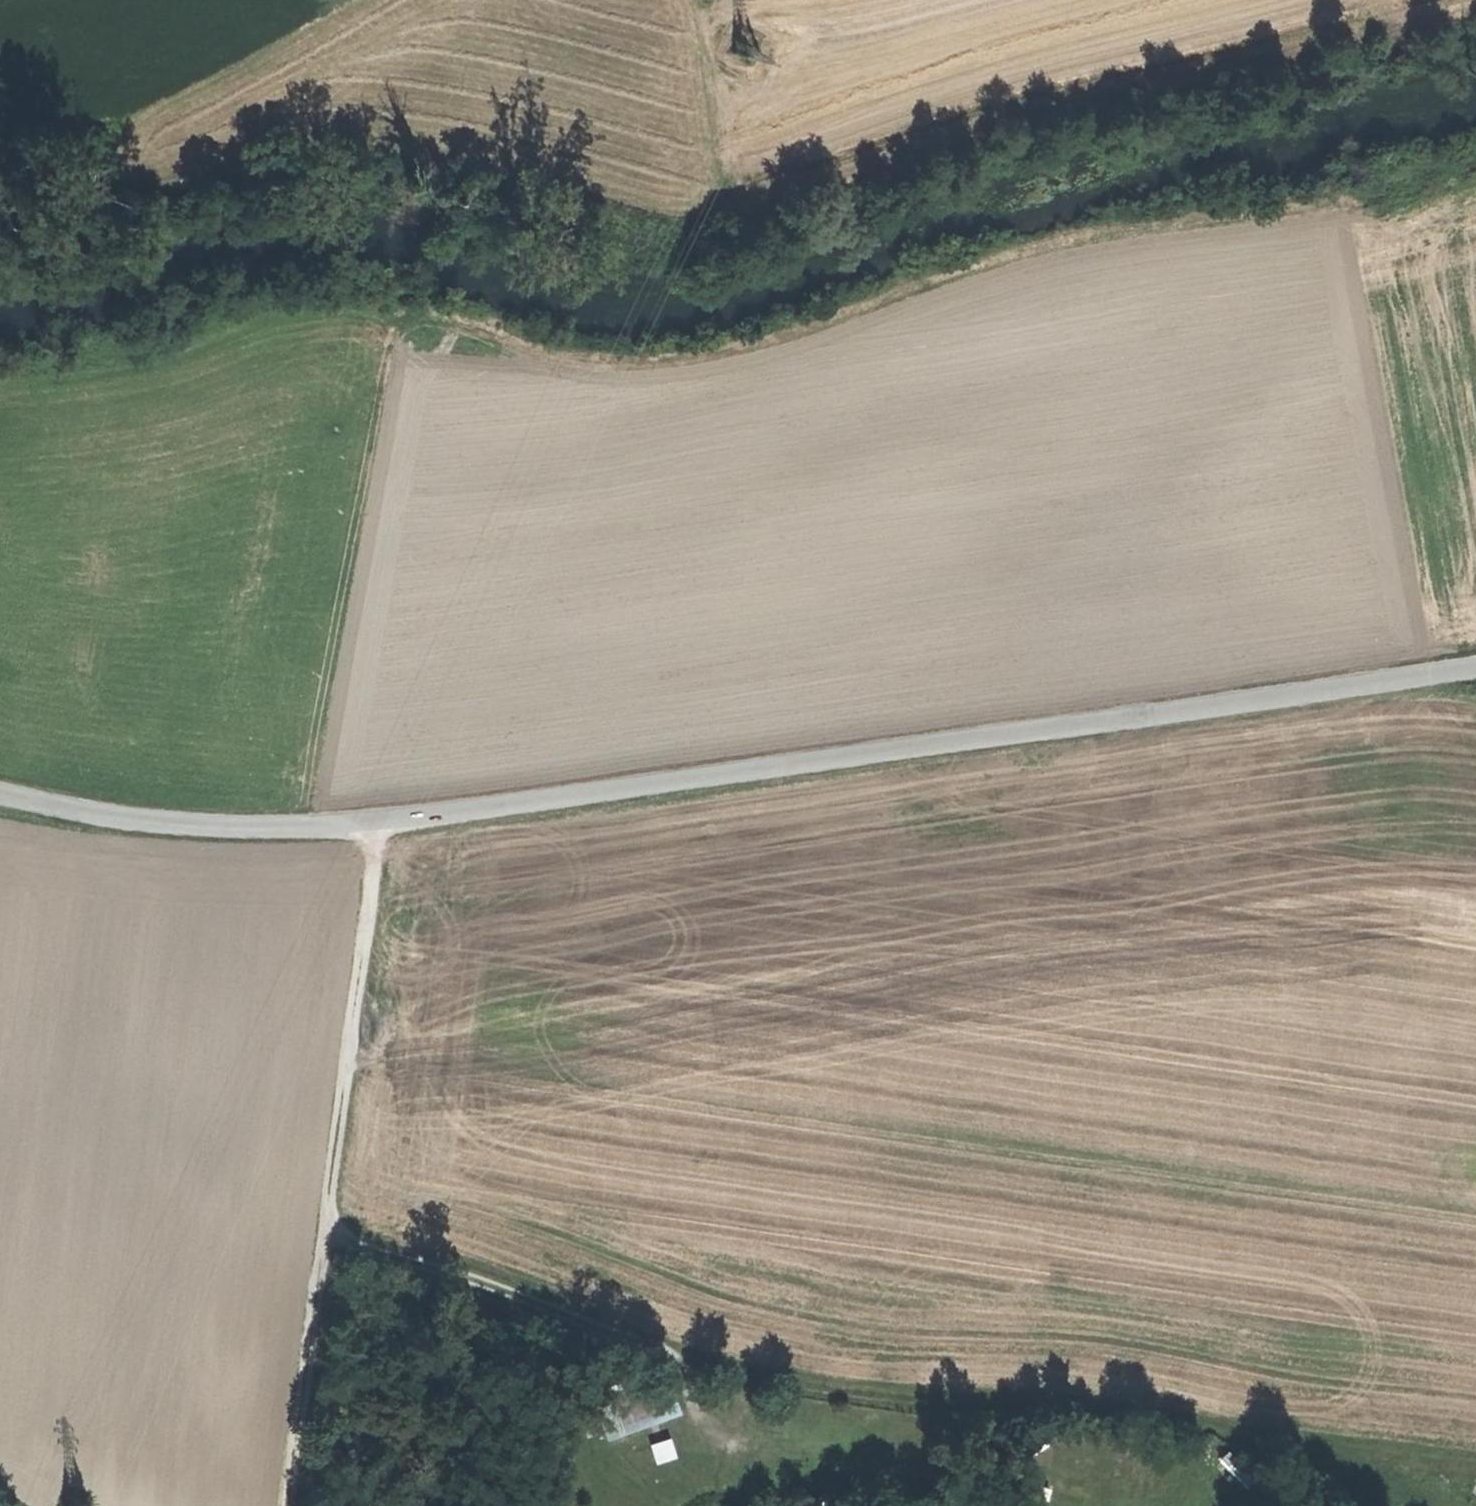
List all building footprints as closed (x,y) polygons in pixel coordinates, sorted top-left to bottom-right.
[(608,1441),(682,1415),(671,1383),(597,1409),(608,1441)]
